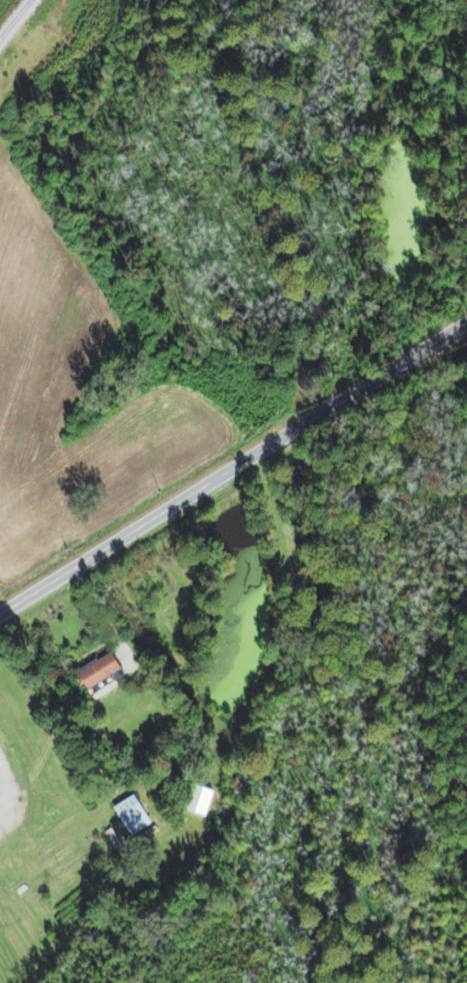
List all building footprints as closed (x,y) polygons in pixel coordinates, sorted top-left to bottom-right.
[(84,424),(76,413),(66,421),(74,431),(84,424)] [(67,674),(82,697),(118,674),(103,651),(67,674)] [(107,806),(124,836),(145,825),(128,794),(107,806)]
